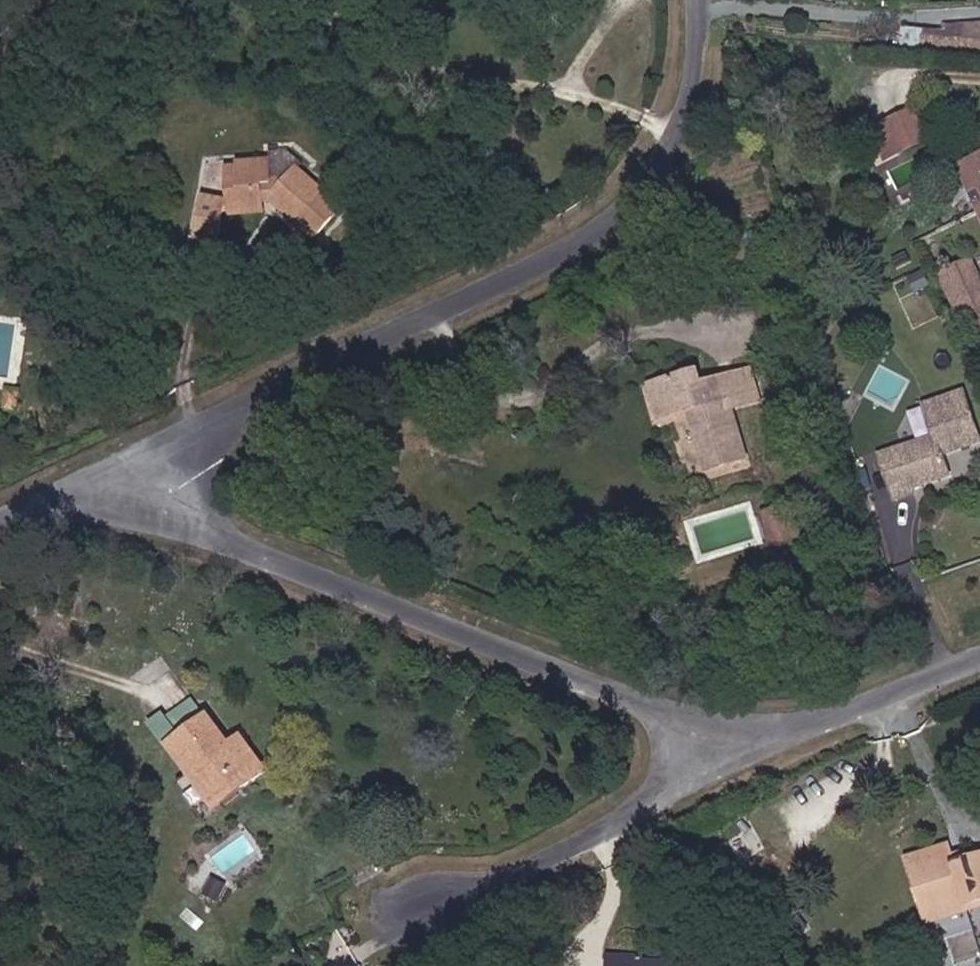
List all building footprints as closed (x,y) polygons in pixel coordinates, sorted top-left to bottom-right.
[(912,45),(979,51),(979,27),(914,21),(912,45)] [(925,134),(912,105),(884,117),(898,146),(925,134)] [(898,146),(884,117),(866,126),(880,155),(898,146)] [(265,175),(281,175),(293,163),(292,162),(300,152),(285,138),(260,139),(262,152),(265,175)] [(356,221),(293,163),(281,175),(265,175),(262,152),(228,154),(229,162),(231,178),(218,180),(220,196),(188,195),(186,234),(213,236),(213,208),(223,208),(224,216),(255,213),(256,200),(267,198),(328,256),(356,221)] [(961,163),(979,205),(979,155),(961,163)] [(215,164),(218,180),(231,178),(229,162),(215,164)] [(979,271),(956,281),(969,312),(979,308),(979,274),(979,271)] [(711,387),(706,368),(656,382),(667,414),(696,406),(714,466),(751,455),(736,406),(766,397),(757,366),(711,387)] [(948,454),(951,447),(979,437),(979,423),(968,390),(929,403),(940,434),(885,454),(900,497),(954,473),(948,454)] [(17,401),(4,395),(0,405),(0,416),(9,420),(17,401)] [(773,512),(780,533),(804,526),(798,506),(773,512)] [(808,540),(804,526),(780,533),(784,547),(808,540)] [(165,724),(201,774),(222,760),(231,773),(257,755),(234,723),(223,731),(200,699),(165,724)] [(211,787),(231,773),(222,760),(201,774),(211,787)] [(952,872),(946,850),(904,862),(919,916),(962,903),(965,911),(979,908),(979,907),(979,864),(952,872)] [(923,929),(979,913),(979,908),(965,911),(962,903),(919,916),(923,929)] [(643,964),(642,957),(605,957),(605,965),(643,965),(643,964)]
